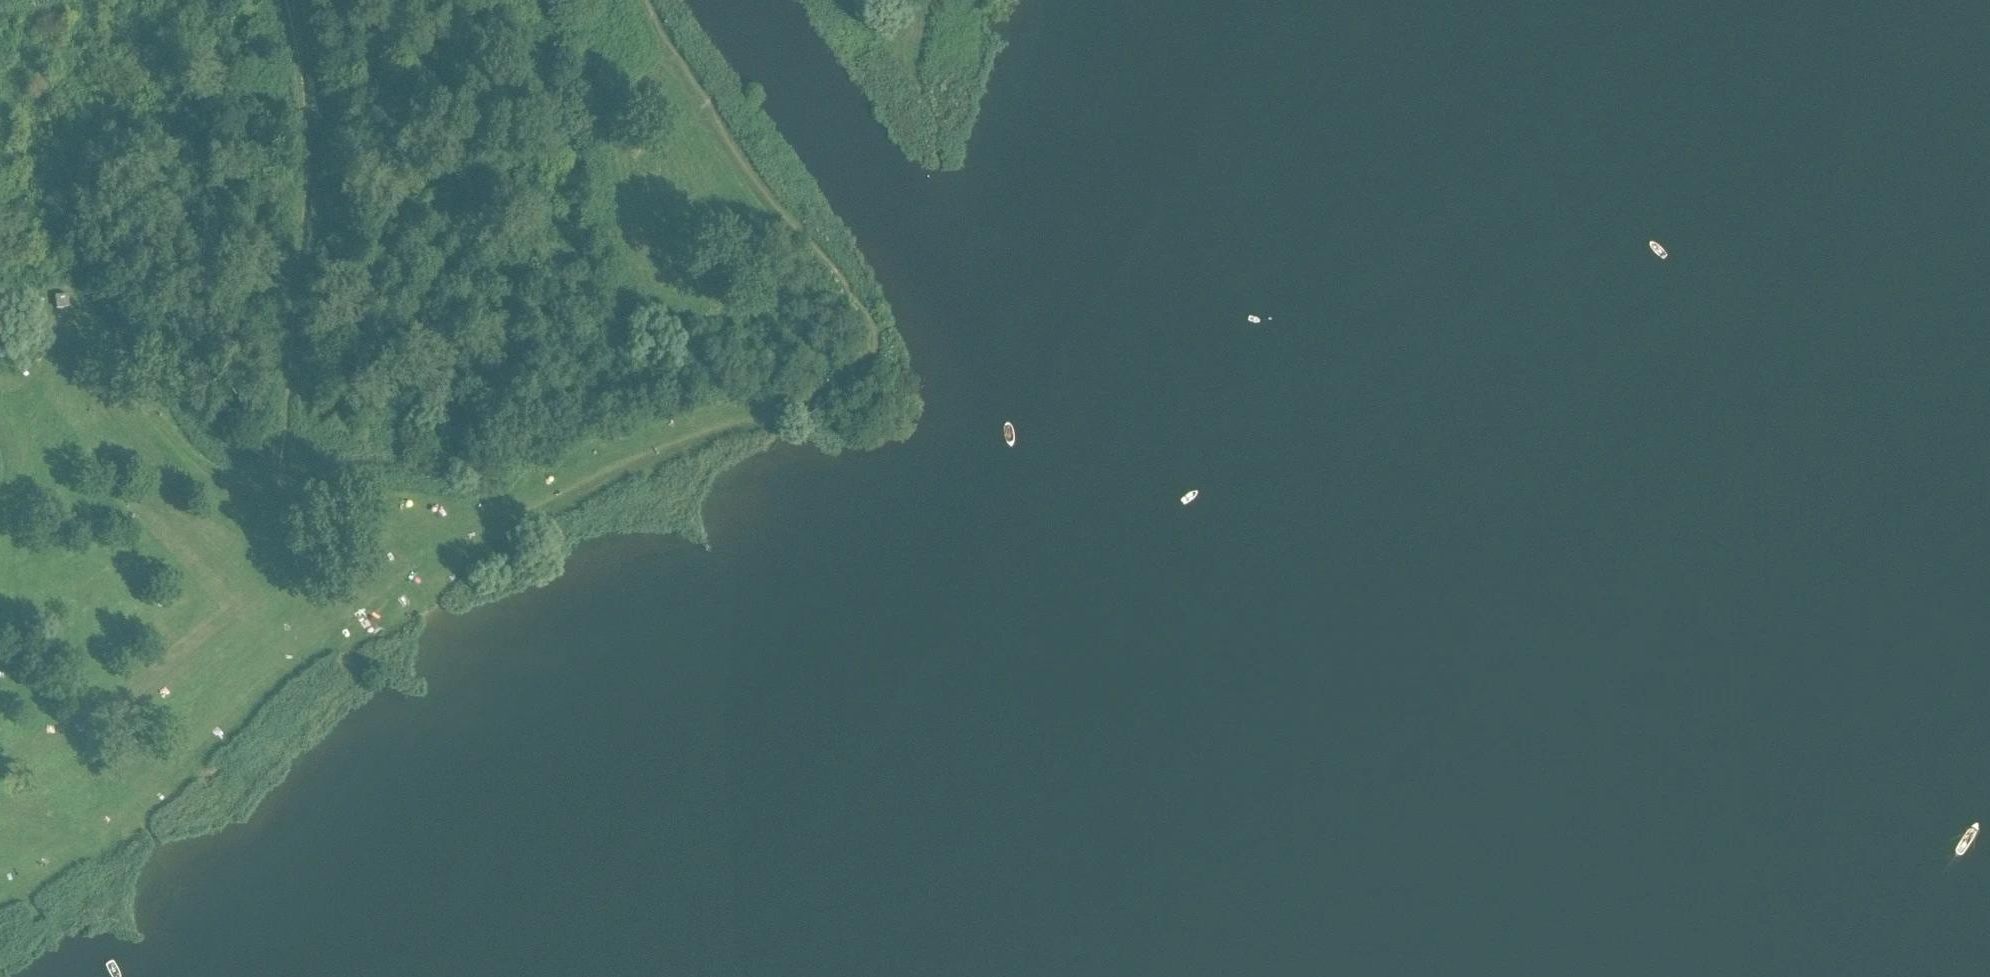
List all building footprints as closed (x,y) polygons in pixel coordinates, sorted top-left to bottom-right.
[(55,297),(56,310),(68,308),(67,296),(55,297)]
